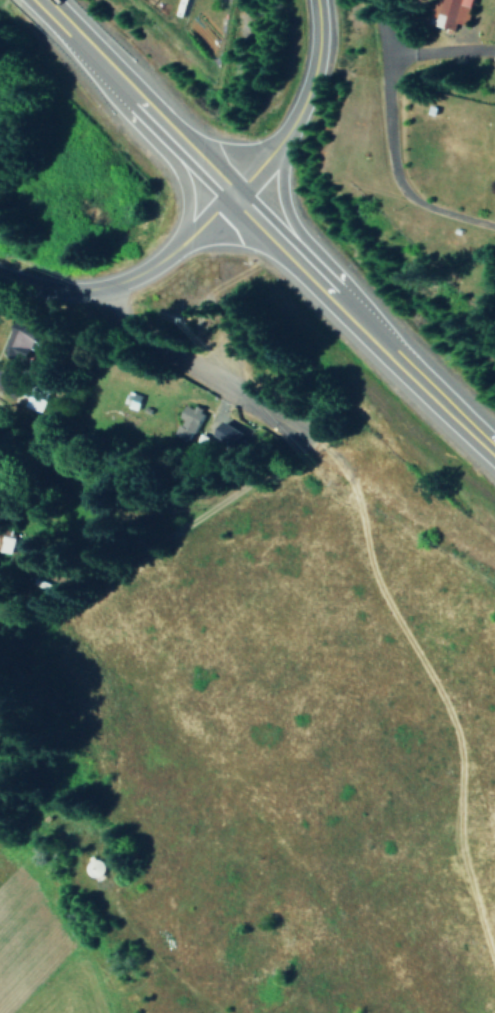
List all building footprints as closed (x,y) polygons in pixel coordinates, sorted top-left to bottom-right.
[(454,29),(456,22),(469,25),(474,0),(440,0),(434,25),(454,29)] [(7,350),(29,360),(33,348),(43,352),(47,343),(37,339),(41,329),(20,320),(7,350)] [(51,388),(34,381),(25,405),(43,411),(51,388)] [(175,434),(193,441),(205,408),(195,405),(194,408),(186,405),(179,422),(175,434)] [(215,439),(234,451),(246,432),(226,421),(215,439)] [(13,553),(15,538),(0,536),(0,551),(13,553)]
